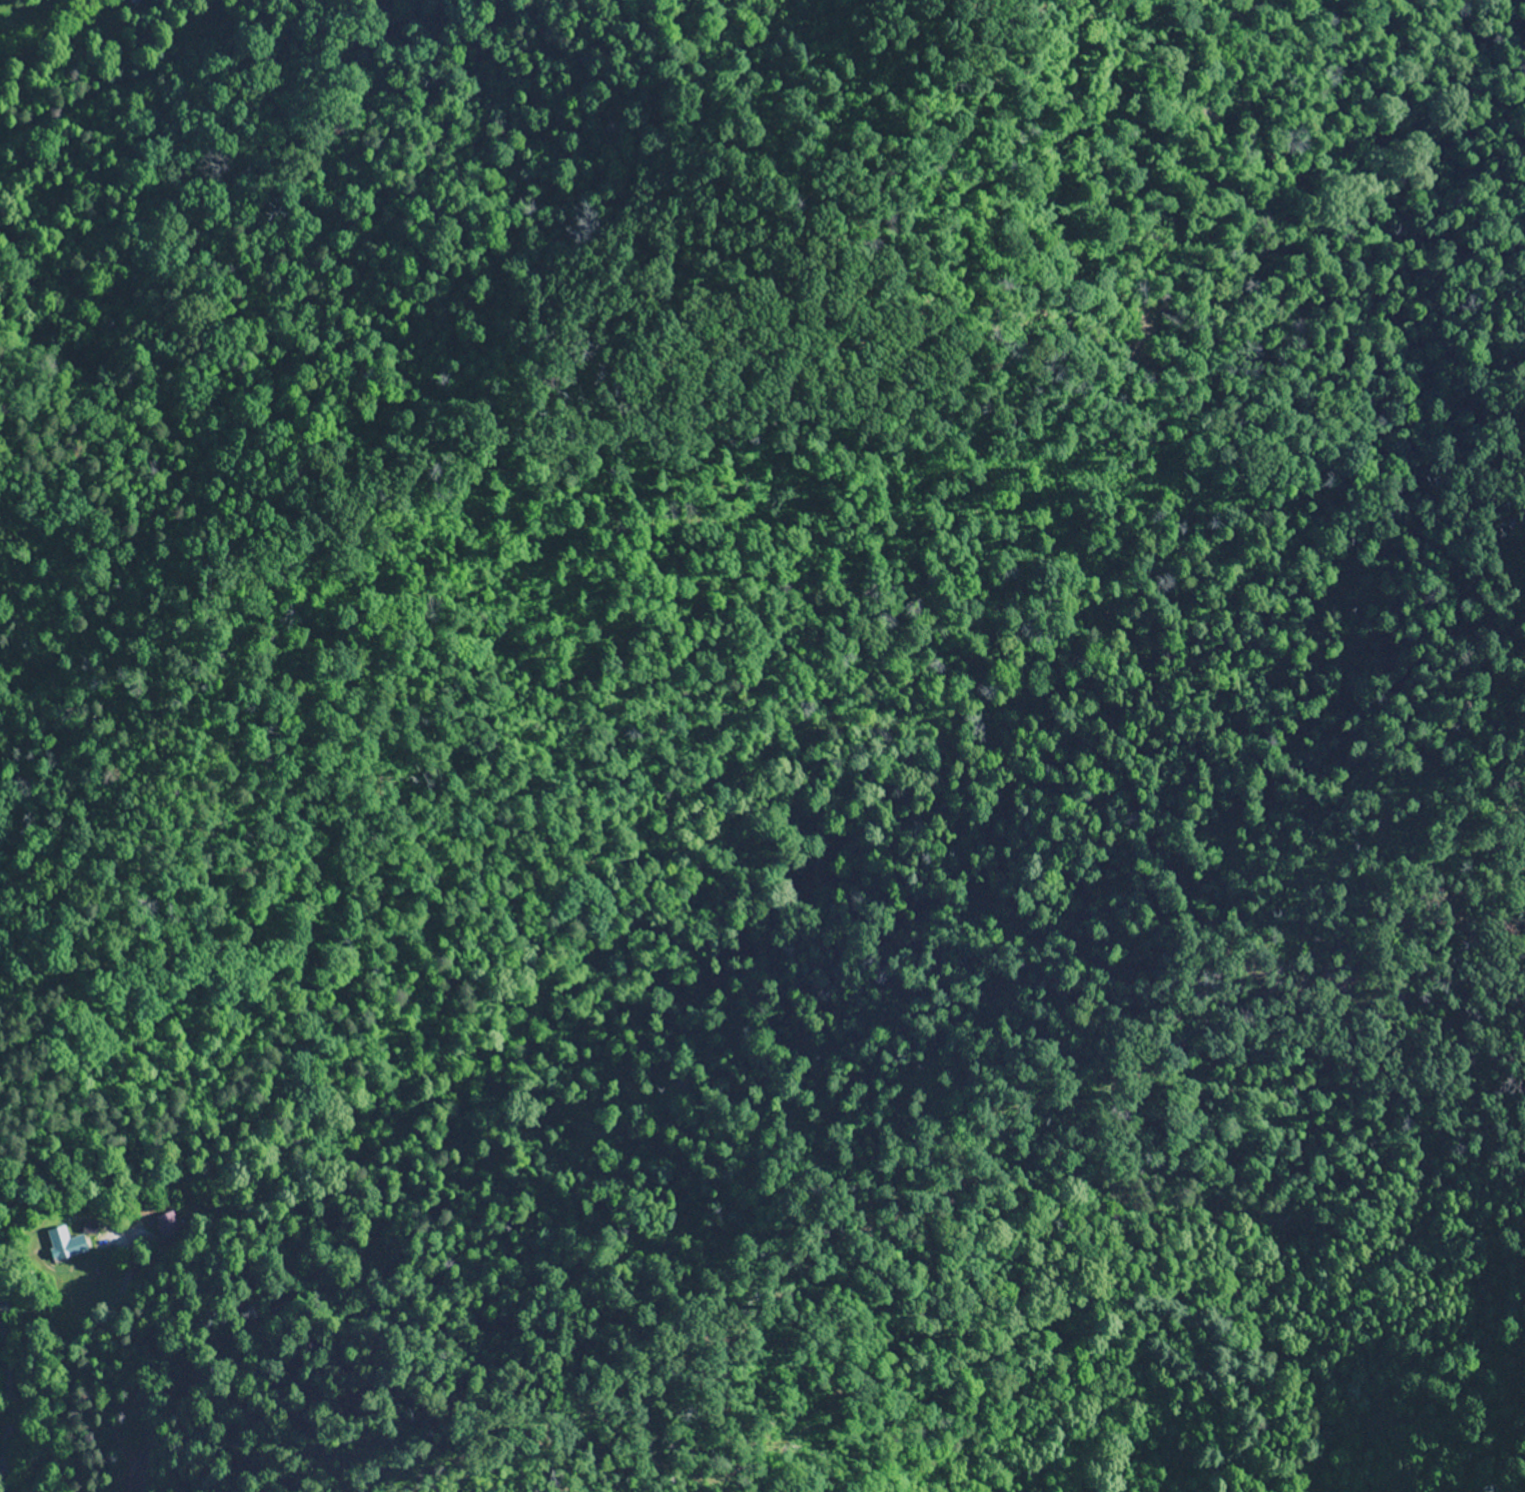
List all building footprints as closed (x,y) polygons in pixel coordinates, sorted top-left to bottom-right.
[(153,1220),(164,1247),(184,1238),(172,1212),(153,1220)] [(68,1238),(67,1227),(50,1228),(53,1260),(90,1256),(88,1234),(96,1234),(95,1224),(81,1226),(82,1237),(68,1238)]
